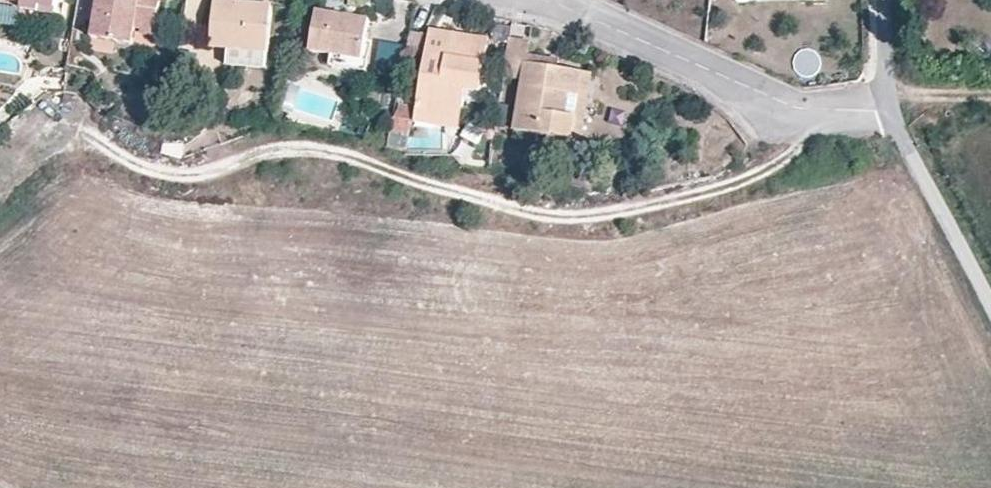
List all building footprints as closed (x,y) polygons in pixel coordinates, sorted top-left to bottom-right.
[(58,0),(0,0),(23,4),(22,10),(56,15),(58,0)] [(161,0),(98,0),(97,3),(94,21),(92,38),(134,45),(136,29),(142,29),(156,32),(157,29),(161,0)] [(94,21),(97,3),(92,2),(89,20),(94,21)] [(267,69),(272,7),(214,2),(210,47),(228,49),(227,66),(267,69)] [(363,60),(370,20),(317,12),(311,52),(331,55),(363,60)] [(160,39),(162,30),(157,29),(156,32),(142,29),(141,35),(160,39)] [(485,63),(487,46),(462,42),(461,52),(448,50),(450,34),(431,31),(429,40),(424,39),(422,54),(427,54),(418,108),(398,105),(395,119),(412,122),(460,130),(466,92),(481,94),(483,78),(485,63)] [(488,39),(450,34),(448,50),(461,52),(462,42),(487,46),(488,39)] [(422,54),(424,39),(409,36),(406,51),(422,54)] [(568,116),(571,95),(580,96),(584,73),(558,69),(527,64),(529,55),(531,42),(510,39),(503,77),(522,80),(514,132),(549,136),(574,140),(577,118),(568,116)] [(366,72),(368,61),(363,60),(331,55),(330,66),(366,72)] [(558,69),(560,60),(529,55),(527,64),(558,69)] [(494,79),(496,65),(485,63),(483,78),(494,79)] [(395,81),(396,71),(375,67),(373,78),(395,81)] [(581,153),(593,74),(584,73),(580,96),(571,95),(568,116),(577,118),(574,140),(549,136),(547,147),(581,153)] [(406,151),(412,122),(395,119),(391,147),(406,151)] [(181,158),(188,142),(165,133),(162,151),(181,158)]
